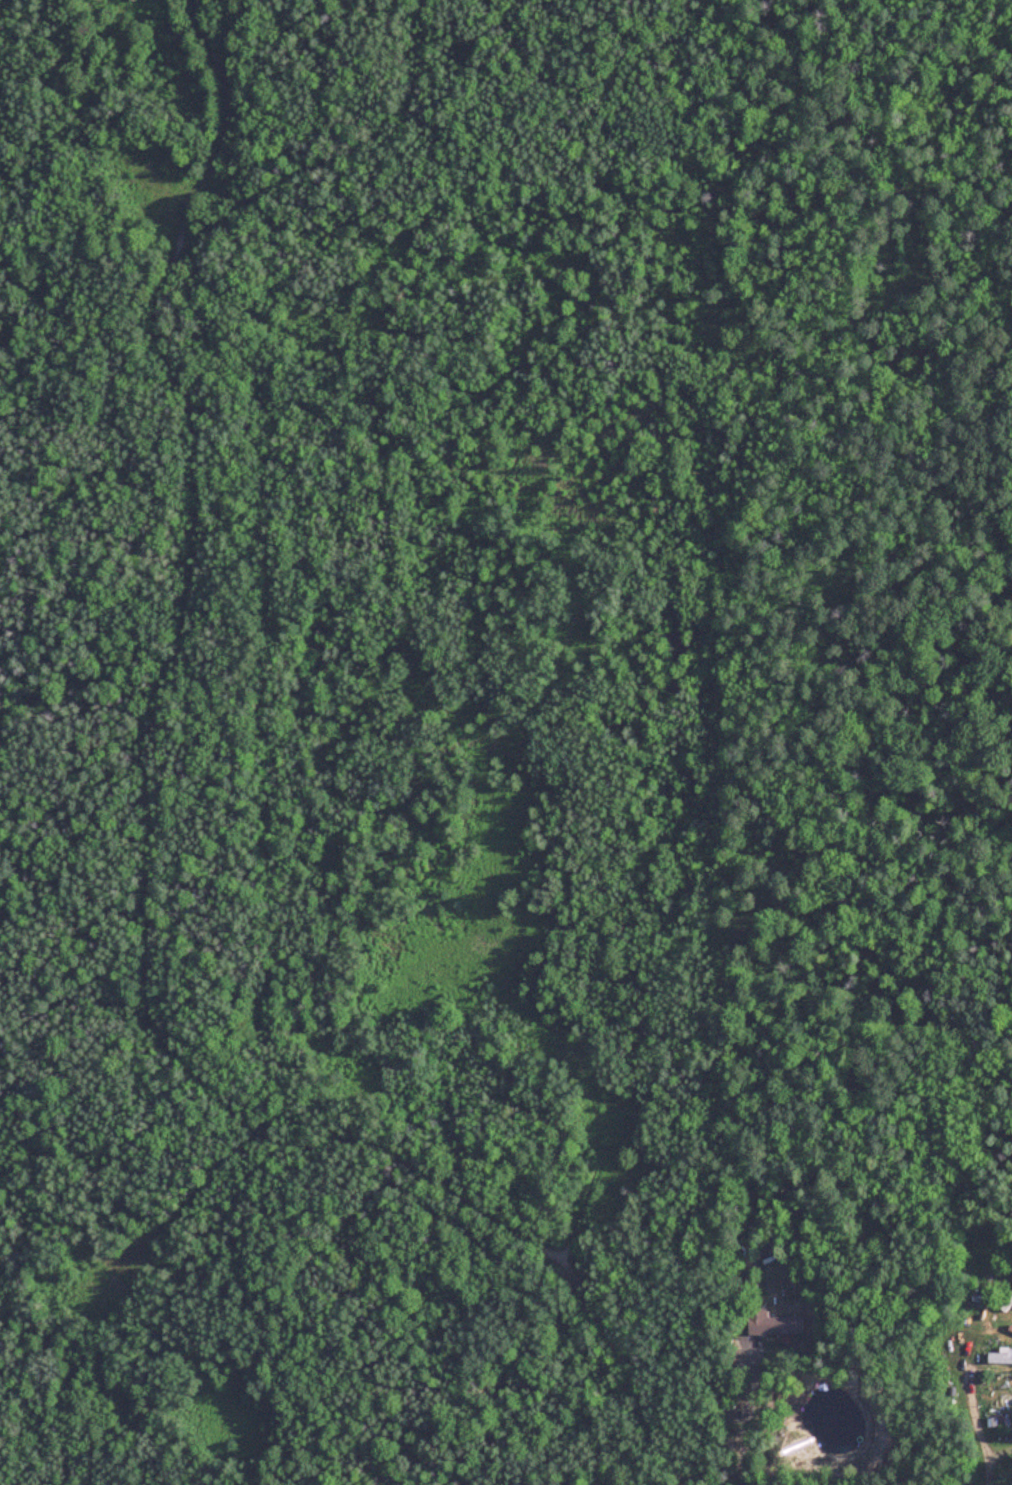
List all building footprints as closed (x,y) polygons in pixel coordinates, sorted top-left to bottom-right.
[(748,1334),(802,1334),(802,1317),(767,1317),(767,1305),(748,1305),(748,1334)] [(989,1354),(989,1365),(1011,1365),(1011,1354),(989,1354)] [(988,1417),(988,1428),(1011,1428),(1011,1417),(988,1417)]
